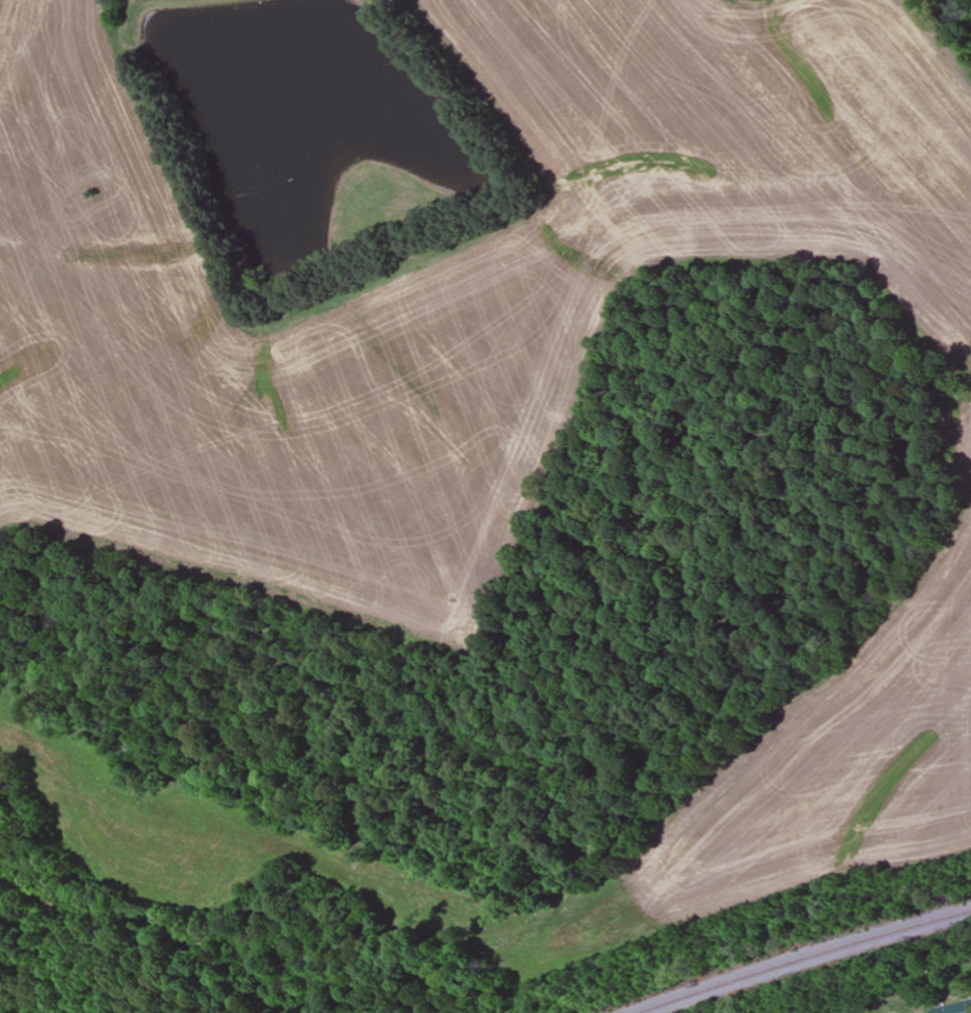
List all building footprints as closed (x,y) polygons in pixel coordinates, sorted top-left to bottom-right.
[(930,1010),(931,1012),(970,1012),(970,1001),(930,1010)]
